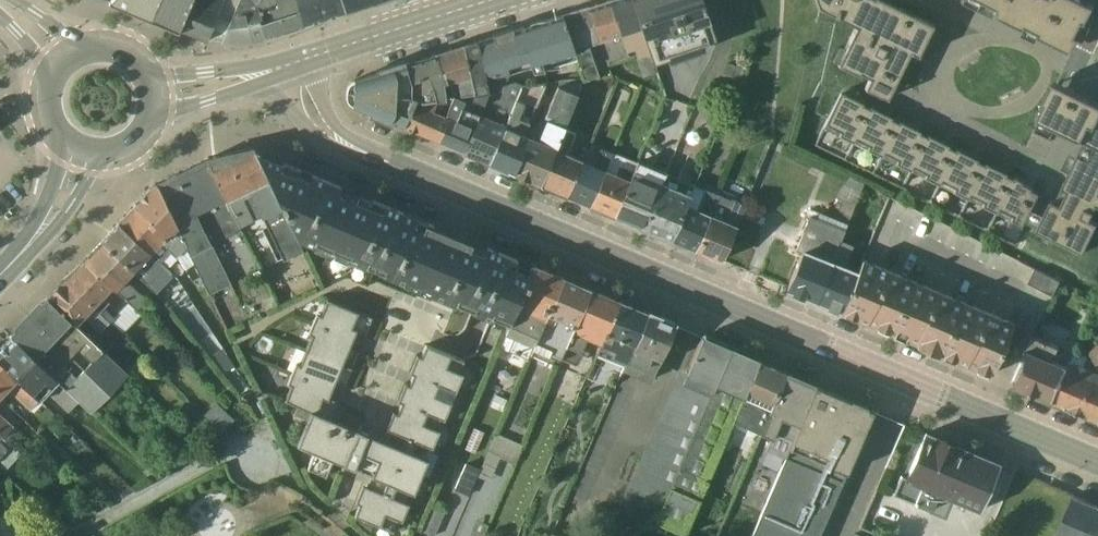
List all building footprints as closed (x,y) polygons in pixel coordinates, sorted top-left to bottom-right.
[(135,0),(111,0),(108,3),(129,12),(135,0)] [(150,21),(159,0),(135,0),(129,12),(150,21)] [(179,30),(191,0),(159,0),(150,21),(178,33),(179,30)] [(216,17),(223,0),(191,0),(179,30),(206,42),(216,17)] [(229,22),(239,0),(223,0),(216,17),(229,22)] [(256,4),(258,0),(239,0),(229,22),(220,43),(251,41),(263,37),(258,18),(261,17),(256,4)] [(302,24),(295,0),(258,0),(256,4),(261,17),(258,18),(263,37),(302,24)] [(345,11),(341,0),(295,0),(302,24),(345,11)] [(373,1),(373,0),(341,0),(345,11),(373,1)] [(627,54),(608,0),(587,7),(601,47),(606,62),(627,54)] [(631,0),(609,0),(608,0),(627,54),(628,58),(635,56),(649,52),(631,0)] [(713,37),(701,0),(631,0),(649,52),(652,61),(666,56),(668,61),(702,49),(699,41),(713,37)] [(817,6),(855,25),(843,49),(840,47),(839,47),(838,47),(837,47),(837,48),(833,57),(832,58),(833,58),(833,59),(837,61),(836,63),(857,73),(859,71),(869,76),(864,87),(884,98),(892,81),(901,64),(908,50),(916,54),(931,24),(883,0),(815,0),(817,6)] [(987,15),(990,8),(1027,26),(1024,32),(1037,39),(1041,31),(1049,36),(1072,49),(1079,35),(1076,34),(1084,19),(1087,21),(1095,5),(1086,0),(957,0),(987,15)] [(601,47),(587,7),(561,15),(575,59),(582,79),(584,79),(598,77),(589,51),(601,47)] [(575,59),(561,15),(476,42),(484,73),(506,80),(508,72),(540,62),(542,69),(559,67),(558,64),(575,59)] [(484,73),(476,42),(455,48),(473,93),(470,100),(482,104),(488,91),(484,73)] [(455,48),(434,55),(446,82),(447,84),(454,82),(459,95),(473,93),(455,48)] [(652,61),(649,52),(635,56),(642,77),(656,72),(652,61)] [(434,55),(405,65),(411,81),(427,75),(432,88),(434,99),(444,97),(443,82),(446,82),(434,55)] [(411,81),(405,65),(350,82),(348,104),(369,112),(367,116),(391,126),(392,122),(402,127),(415,99),(422,101),(434,99),(432,88),(427,75),(411,81)] [(484,73),(488,91),(482,104),(463,152),(489,163),(520,86),(520,84),(506,80),(484,73)] [(563,128),(584,79),(582,79),(559,82),(548,108),(544,106),(538,122),(534,121),(528,135),(511,173),(539,185),(563,128)] [(1067,85),(1054,79),(1046,97),(1040,96),(1037,102),(1029,119),(1036,122),(1047,127),(1051,129),(1054,131),(1057,124),(1085,138),(1077,155),(1069,171),(1055,201),(1051,199),(1044,213),(1032,207),(1027,219),(1039,225),(1037,228),(1084,251),(1097,221),(1097,99),(1067,85)] [(819,82),(806,106),(816,111),(829,88),(819,82)] [(535,106),(545,84),(520,86),(489,163),(511,173),(528,135),(524,133),(528,122),(517,118),(524,102),(535,106)] [(947,144),(868,106),(867,107),(860,104),(861,102),(839,91),(822,126),(1023,225),(1027,219),(1032,207),(1040,191),(1032,188),(1033,186),(1012,175),(1011,177),(1004,173),(1005,172),(983,161),(982,163),(975,159),(976,158),(954,147),(953,148),(947,145),(947,144)] [(437,141),(463,152),(482,104),(470,100),(473,93),(459,95),(437,141)] [(402,127),(437,141),(459,95),(444,97),(434,99),(422,101),(415,98),(415,99),(402,127)] [(563,128),(539,185),(565,195),(581,160),(566,153),(575,133),(563,128)] [(302,250),(296,238),(263,165),(253,149),(252,149),(252,148),(225,155),(244,200),(251,197),(260,217),(282,260),(302,250)] [(581,160),(565,195),(589,206),(611,153),(600,148),(593,165),(581,160)] [(403,287),(418,293),(442,233),(430,228),(431,226),(321,180),(280,163),(253,149),(263,165),(296,238),(314,245),(313,248),(325,253),(326,250),(333,253),(332,256),(344,261),(345,259),(365,267),(366,265),(381,271),(379,274),(404,284),(403,287)] [(1069,171),(1077,155),(1069,152),(1062,167),(1069,171)] [(611,153),(589,206),(614,216),(636,162),(611,153)] [(238,228),(254,221),(244,200),(225,155),(206,159),(238,228)] [(239,231),(238,228),(206,159),(181,172),(211,244),(239,231)] [(636,162),(614,216),(643,228),(665,173),(637,161),(636,162)] [(230,283),(211,244),(181,172),(155,184),(193,264),(208,294),(230,283)] [(665,173),(643,228),(670,240),(691,192),(694,185),(665,173)] [(786,289),(813,301),(839,241),(863,184),(846,176),(829,216),(818,212),(815,218),(808,215),(794,250),(800,252),(786,289)] [(193,264),(155,184),(135,204),(135,205),(149,218),(145,223),(162,241),(161,243),(170,252),(175,256),(183,270),(193,264)] [(691,192),(670,240),(694,250),(719,195),(704,188),(700,196),(691,192)] [(719,195),(694,250),(720,261),(745,205),(730,199),(729,200),(719,195)] [(251,197),(244,200),(254,221),(260,217),(251,197)] [(149,218),(135,205),(118,223),(160,263),(170,252),(161,243),(162,241),(145,223),(149,218)] [(160,263),(118,223),(101,241),(133,272),(146,284),(163,266),(160,263)] [(431,295),(455,236),(431,226),(430,228),(442,233),(418,293),(428,297),(429,294),(431,295)] [(482,254),(484,248),(485,246),(472,240),(471,243),(466,241),(455,236),(431,295),(442,300),(464,247),(482,254)] [(133,272),(101,241),(83,260),(112,287),(136,310),(139,307),(145,313),(152,306),(125,280),(133,272)] [(839,241),(813,301),(839,312),(856,272),(843,266),(851,246),(839,241)] [(506,327),(532,266),(529,264),(528,266),(484,248),(482,254),(464,247),(442,300),(455,305),(456,303),(472,309),(471,311),(490,319),(489,320),(506,327)] [(962,301),(912,280),(862,259),(856,272),(839,312),(890,333),(940,354),(990,375),(1013,322),(962,301)] [(112,287),(83,260),(63,280),(109,323),(113,318),(104,308),(109,303),(103,297),(112,287)] [(529,354),(561,278),(532,266),(506,327),(498,347),(526,360),(529,354)] [(1027,283),(1053,296),(1061,281),(1035,268),(1027,283)] [(559,360),(589,290),(561,278),(529,354),(551,364),(554,358),(559,360)] [(109,323),(63,280),(46,298),(76,326),(82,319),(99,334),(109,323)] [(599,345),(617,302),(589,290),(559,360),(574,366),(581,348),(585,339),(599,345)] [(76,326),(46,298),(28,316),(70,355),(76,348),(90,360),(101,349),(76,326)] [(425,345),(420,356),(415,354),(408,370),(413,373),(408,385),(404,383),(397,400),(401,402),(396,413),(392,411),(385,428),(389,429),(384,441),(328,418),(335,401),(327,398),(334,381),(342,384),(356,351),(348,348),(355,331),(363,334),(370,317),(326,299),(319,314),(315,313),(307,332),(311,334),(298,365),(294,363),(286,382),(290,384),(284,399),(296,405),(292,414),(306,420),(297,443),(313,450),(306,467),(324,474),(331,458),(370,474),(366,486),(362,484),(355,501),(359,503),(354,515),(391,530),(396,519),(400,520),(407,503),(403,502),(408,490),(412,492),(421,473),(427,476),(436,454),(425,450),(427,445),(431,447),(438,430),(434,429),(438,418),(442,419),(449,402),(446,401),(451,388),(454,390),(461,374),(458,372),(462,361),(461,360),(437,350),(425,345)] [(623,364),(646,314),(617,302),(599,345),(595,353),(623,364)] [(490,319),(471,311),(463,329),(460,332),(457,334),(454,335),(451,336),(448,336),(446,335),(442,333),(437,350),(461,360),(474,355),(489,320),(490,319)] [(650,383),(674,326),(673,326),(673,325),(646,314),(623,364),(623,371),(650,383)] [(62,363),(70,355),(28,316),(10,335),(63,387),(75,375),(62,363)] [(1010,383),(1051,401),(1067,365),(1054,360),(1060,347),(1032,334),(1010,383)] [(10,335),(0,345),(0,362),(39,400),(47,393),(67,413),(78,401),(63,387),(10,335)] [(663,504),(728,349),(701,337),(686,373),(678,369),(627,488),(663,504)] [(1078,412),(1097,367),(1097,343),(1093,341),(1087,354),(1074,349),(1067,365),(1051,401),(1078,412)] [(224,372),(232,366),(221,348),(212,353),(224,372)] [(581,348),(574,366),(581,369),(589,352),(581,348)] [(101,349),(90,360),(75,375),(63,387),(78,401),(95,418),(100,413),(95,408),(128,373),(101,349)] [(758,362),(728,349),(663,504),(655,522),(668,528),(665,535),(685,535),(727,435),(758,362)] [(39,400),(0,362),(0,395),(6,388),(29,409),(30,408),(34,412),(42,403),(39,400)] [(759,433),(785,373),(758,362),(727,435),(753,447),(759,433)] [(1097,421),(1097,367),(1078,412),(1097,421)] [(765,450),(783,458),(814,386),(785,373),(759,433),(770,438),(765,450)] [(814,386),(783,458),(750,535),(818,535),(872,411),(814,386)] [(233,421),(216,403),(203,416),(220,433),(233,421)] [(6,441),(16,430),(0,415),(0,436),(6,441)] [(463,449),(475,454),(484,433),(473,428),(463,449)] [(977,511),(998,465),(925,434),(905,479),(900,476),(892,494),(931,511),(938,495),(977,511)] [(480,470),(477,477),(488,481),(498,458),(514,465),(522,445),(495,435),(480,470)] [(6,441),(0,436),(0,471),(2,473),(20,454),(6,441)] [(454,489),(469,495),(477,477),(480,470),(465,463),(454,489)] [(1073,495),(1055,535),(1084,535),(1097,505),(1073,495)] [(62,515),(73,524),(84,513),(73,503),(62,515)] [(1097,505),(1084,535),(1097,535),(1097,505)] [(430,535),(435,535),(445,512),(430,506),(420,531),(430,535)] [(17,531),(0,515),(0,535),(10,535),(17,531)]
